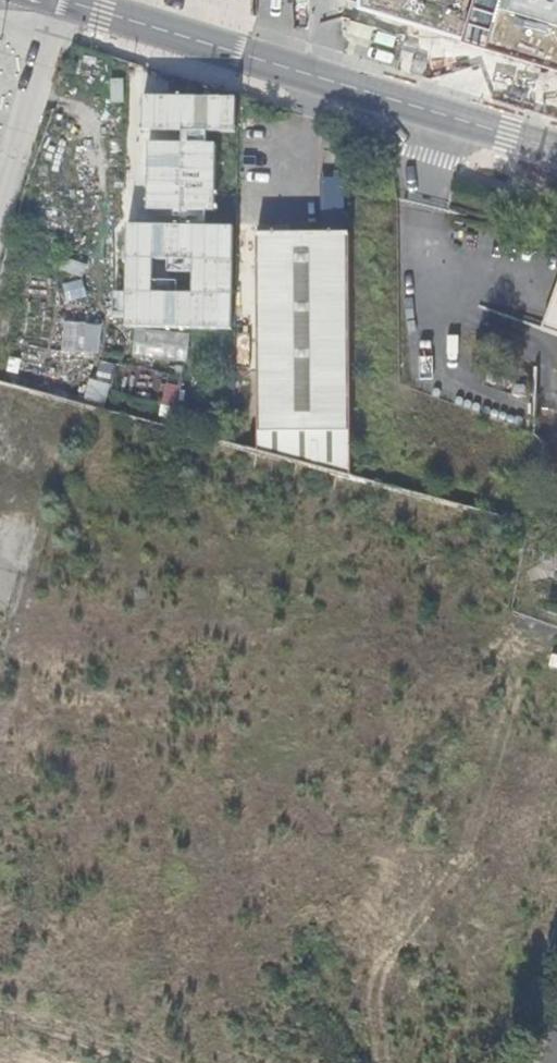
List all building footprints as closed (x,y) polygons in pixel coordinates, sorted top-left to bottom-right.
[(409,26),(445,26),(445,0),(409,0),(409,26)] [(102,95),(123,98),(126,80),(104,77),(102,95)] [(90,180),(96,126),(70,123),(64,178),(90,180)] [(348,434),(346,236),(255,237),(256,434),(348,434)] [(542,331),(556,336),(556,287),(542,331)] [(60,352),(99,357),(103,325),(64,320),(60,352)] [(90,379),(84,399),(105,405),(111,385),(90,379)]
